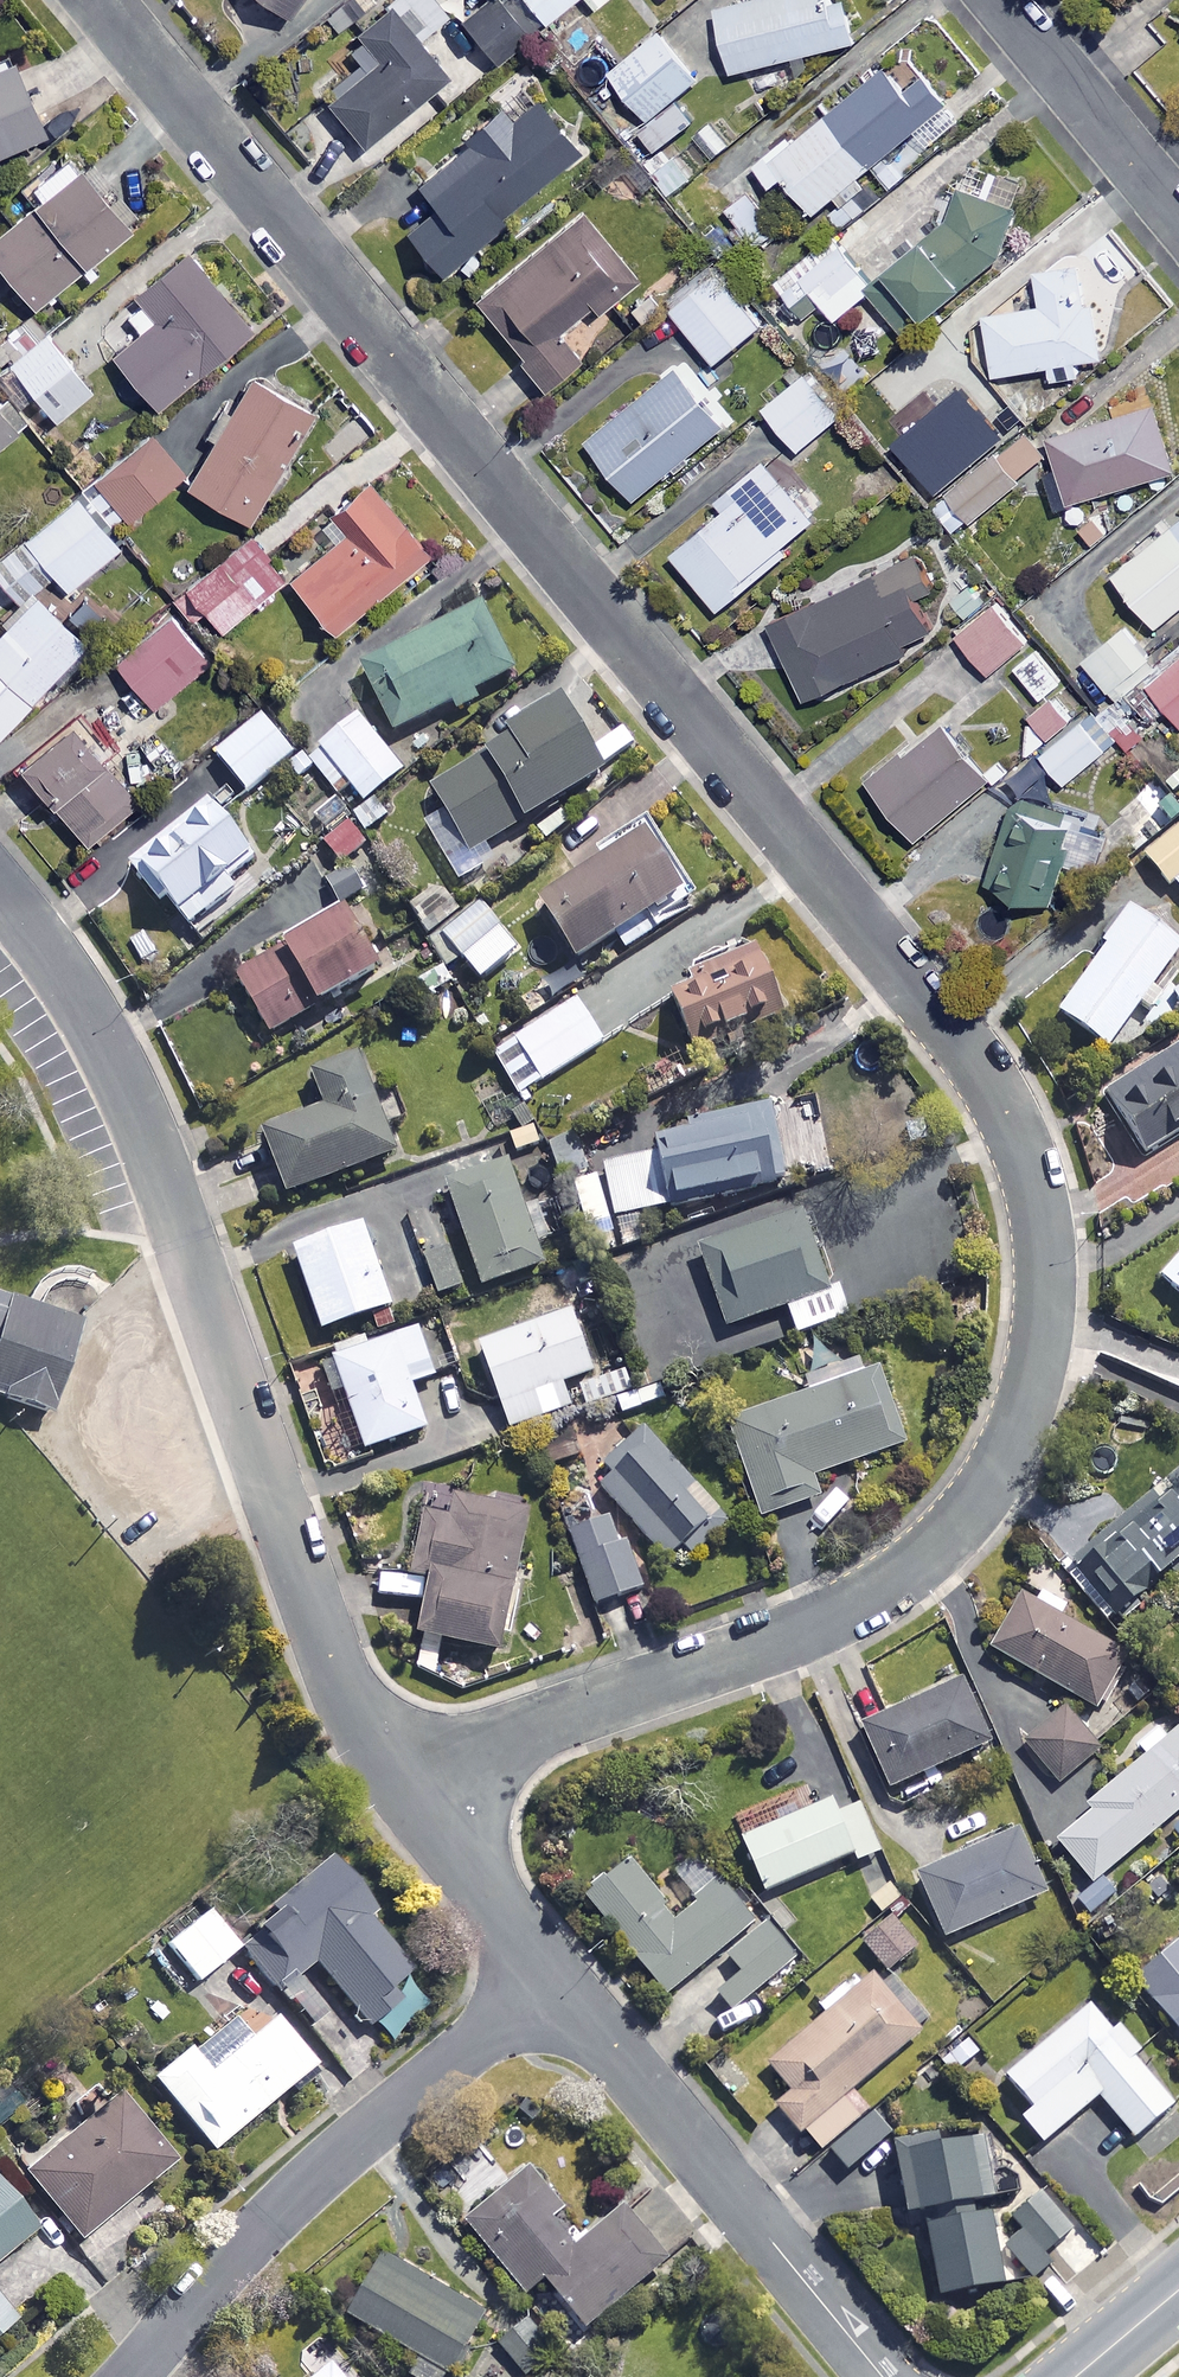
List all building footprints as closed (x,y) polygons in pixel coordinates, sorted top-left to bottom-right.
[(295,21),(309,0),(265,0),(295,21)] [(370,151),(443,90),(452,101),(493,66),(437,0),(405,0),(350,47),(368,68),(329,101),(370,151)] [(497,0),(494,0),(467,26),(503,64),(532,36),(497,0)] [(547,25),(578,0),(528,0),(547,25)] [(596,9),(608,0),(589,0),(596,9)] [(833,0),(767,0),(724,11),(741,74),(858,44),(847,3),(835,6),(833,0)] [(666,32),(616,75),(654,120),(705,77),(666,32)] [(22,58),(0,68),(0,160),(57,135),(22,58)] [(913,91),(894,68),(800,144),(796,139),(762,167),(780,189),(792,179),(821,214),(921,132),(934,147),(967,120),(931,76),(913,91)] [(586,153),(541,100),(515,122),(505,110),(468,140),(473,146),(423,188),(441,210),(412,235),(448,277),(515,221),(511,216),(586,153)] [(684,100),(644,133),(662,154),(702,121),(684,100)] [(693,181),(677,160),(652,178),(668,200),(693,181)] [(89,173),(0,243),(0,260),(39,310),(136,233),(89,173)] [(1005,268),(1024,212),(967,191),(952,232),(875,290),(912,339),(1005,268)] [(772,242),(756,196),(728,206),(745,252),(772,242)] [(641,283),(587,216),(480,302),(551,390),(583,364),(561,336),(597,306),(603,314),(641,283)] [(818,293),(840,321),(876,292),(873,289),(878,285),(845,243),(828,257),(820,248),(777,283),(797,309),(818,293)] [(257,332),(195,257),(113,324),(132,347),(119,358),(162,410),(257,332)] [(1092,305),(1086,266),(1043,273),(1049,307),(991,317),(1001,376),(1053,368),(1055,382),(1082,377),(1080,363),(1108,358),(1099,304),(1092,305)] [(714,294),(702,278),(673,301),(721,364),(769,328),(733,280),(714,294)] [(51,336),(0,378),(0,385),(11,398),(29,384),(60,422),(97,391),(51,336)] [(956,397),(917,350),(867,390),(906,438),(956,397)] [(734,431),(685,369),(594,441),(643,503),(734,431)] [(848,417),(813,373),(769,408),(804,451),(848,417)] [(316,414),(257,380),(194,490),(254,524),(316,414)] [(1057,437),(1065,465),(1051,469),(1062,507),(1178,473),(1178,461),(1163,406),(1057,437)] [(0,416),(0,454),(19,438),(0,416)] [(189,474),(154,433),(114,467),(125,480),(111,492),(135,520),(189,474)] [(1023,485),(1000,455),(936,506),(959,535),(1023,485)] [(822,522),(774,462),(725,502),(733,512),(680,556),(725,611),(794,554),(790,548),(822,522)] [(906,482),(891,462),(863,482),(878,502),(906,482)] [(436,558),(375,484),(338,515),(352,532),(294,581),(341,637),(436,558)] [(81,498),(0,564),(0,583),(22,610),(61,578),(72,591),(123,549),(81,498)] [(1120,574),(1162,626),(1178,612),(1178,527),(1120,574)] [(287,580),(251,539),(191,592),(227,633),(287,580)] [(891,557),(897,569),(811,609),(806,596),(771,612),(811,700),(915,653),(912,645),(935,634),(946,580),(928,540),(891,557)] [(41,598),(0,642),(0,736),(4,739),(91,644),(41,598)] [(1034,640),(1003,600),(961,634),(993,673),(1034,640)] [(520,678),(487,611),(366,671),(399,738),(520,678)] [(210,664),(174,620),(121,664),(157,708),(210,664)] [(1159,662),(1128,627),(1088,662),(1119,697),(1159,662)] [(1017,665),(1045,700),(1067,683),(1039,648),(1017,665)] [(1155,689),(1178,716),(1178,668),(1155,689)] [(1045,700),(1031,711),(1056,742),(1092,713),(1067,683),(1045,700)] [(425,823),(451,872),(612,784),(568,703),(518,730),(521,735),(507,743),(511,751),(436,791),(447,811),(425,823)] [(1058,768),(1071,784),(1119,746),(1095,716),(1047,754),(1058,768)] [(338,796),(341,800),(354,789),(370,809),(410,775),(361,717),(308,761),(338,796)] [(297,758),(264,718),(217,756),(251,796),(297,758)] [(996,782),(950,724),(877,783),(923,840),(996,782)] [(141,801),(79,727),(29,769),(91,843),(141,801)] [(1177,757),(1152,729),(1132,747),(1157,775),(1177,757)] [(1029,792),(1060,803),(1050,774),(1058,768),(1047,754),(1018,778),(1029,792)] [(1169,789),(1178,802),(1178,781),(1169,789)] [(1079,830),(1084,815),(1024,793),(992,882),(1052,904),(1068,860),(1098,871),(1109,841),(1079,830)] [(341,800),(338,796),(312,818),(330,840),(356,817),(341,800)] [(258,862),(215,804),(133,866),(162,905),(170,898),(194,930),(255,884),(245,871),(258,862)] [(370,849),(352,825),(327,844),(346,868),(370,849)] [(1145,856),(1171,889),(1175,885),(1178,890),(1178,829),(1145,856)] [(688,902),(652,844),(546,908),(582,967),(688,902)] [(354,869),(327,886),(342,910),(369,893),(354,869)] [(426,912),(445,934),(467,915),(448,893),(426,912)] [(467,915),(445,934),(429,948),(451,973),(463,962),(486,988),(527,951),(483,901),(467,915)] [(1155,1016),(1178,983),(1178,981),(1169,974),(1178,960),(1178,947),(1132,913),(1106,949),(1109,952),(1060,1018),(1110,1054),(1144,1008),(1155,1016)] [(387,978),(349,916),(242,981),(276,1038),(325,1009),(328,1014),(387,978)] [(719,1001),(712,983),(677,996),(698,1051),(788,1016),(774,980),(719,1001)] [(606,1045),(577,1001),(494,1056),(523,1100),(606,1045)] [(1110,1097),(1150,1158),(1178,1139),(1178,1052),(1110,1097)] [(328,1110),(268,1135),(295,1202),(406,1156),(392,1123),(403,1118),(393,1092),(382,1097),(365,1058),(315,1079),(328,1110)] [(787,1183),(772,1112),(699,1128),(701,1139),(667,1147),(680,1206),(787,1183)] [(662,1214),(652,1162),(609,1170),(618,1222),(662,1214)] [(549,1269),(512,1167),(451,1189),(488,1291),(549,1269)] [(440,1298),(473,1286),(441,1197),(408,1209),(440,1298)] [(832,1292),(805,1218),(702,1256),(730,1332),(790,1310),(801,1339),(853,1320),(842,1288),(832,1292)] [(396,1312),(368,1230),(300,1254),(328,1336),(396,1312)] [(1159,1276),(1178,1294),(1178,1255),(1159,1276)] [(0,1288),(0,1392),(7,1394),(57,1415),(86,1314),(77,1311),(43,1300),(37,1298),(32,1297),(0,1288)] [(485,1347),(514,1432),(577,1411),(570,1391),(598,1381),(576,1316),(485,1347)] [(439,1373),(423,1328),(337,1358),(370,1454),(433,1433),(416,1381),(439,1373)] [(909,1447),(884,1373),(731,1425),(764,1521),(824,1500),(817,1479),(909,1447)] [(618,1482),(608,1491),(670,1564),(716,1525),(642,1439),(607,1469),(618,1482)] [(1156,1516),(1146,1505),(1074,1575),(1120,1622),(1163,1579),(1171,1587),(1178,1579),(1178,1493),(1156,1516)] [(531,1514),(432,1497),(417,1584),(433,1586),(423,1644),(506,1658),(531,1514)] [(620,1552),(612,1524),(575,1535),(598,1608),(643,1594),(630,1549),(620,1552)] [(1074,1611),(1045,1594),(1038,1607),(1028,1602),(998,1655),(1097,1711),(1127,1658),(1067,1624),(1074,1611)] [(992,1749),(964,1687),(865,1732),(894,1795),(992,1749)] [(1101,1753),(1066,1713),(1028,1747),(1062,1787),(1101,1753)] [(1146,1755),(1150,1759),(1090,1809),(1095,1815),(1060,1844),(1096,1887),(1178,1817),(1178,1727),(1146,1755)] [(842,1819),(835,1803),(746,1843),(770,1896),(880,1846),(864,1809),(842,1819)] [(1049,1898),(1020,1835),(921,1879),(950,1943),(1049,1898)] [(797,1963),(704,1849),(676,1872),(703,1906),(682,1924),(634,1865),(591,1900),(672,2000),(701,1977),(733,2016),(797,1963)] [(380,1916),(336,1864),(238,1946),(280,1996),(315,1966),(370,2031),(393,2012),(384,2002),(414,1976),(370,1924),(380,1916)] [(240,1953),(209,1913),(168,1946),(199,1986),(240,1953)] [(925,1946),(896,1914),(864,1942),(892,1974),(925,1946)] [(1164,1957),(1169,1963),(1142,1987),(1178,2030),(1178,1944),(1164,1957)] [(852,2173),(895,2136),(856,2092),(925,2031),(878,1977),(773,2068),(795,2094),(779,2107),(823,2157),(832,2149),(852,2173)] [(315,2071),(255,1999),(154,2083),(214,2155),(315,2071)] [(1114,2033),(1093,2009),(1010,2079),(1035,2108),(1023,2118),(1046,2146),(1102,2098),(1139,2141),(1177,2108),(1136,2059),(1142,2055),(1119,2028),(1114,2033)] [(172,2169),(122,2104),(30,2175),(80,2240),(110,2217),(125,2235),(154,2212),(140,2194),(172,2169)] [(997,2202),(987,2147),(903,2161),(913,2220),(930,2217),(944,2300),(1006,2290),(992,2202),(997,2202)] [(565,2212),(534,2174),(471,2224),(530,2298),(551,2281),(591,2331),(670,2268),(664,2262),(697,2236),(660,2189),(581,2252),(555,2220),(565,2212)] [(0,2188),(0,2271),(41,2233),(0,2188)] [(1075,2234),(1044,2198),(1017,2222),(1027,2233),(1007,2251),(1029,2275),(1075,2234)] [(386,2338),(418,2357),(407,2376),(408,2376),(449,2376),(450,2376),(452,2376),(466,2376),(497,2323),(387,2258),(352,2318),(362,2324),(354,2337),(379,2352),(386,2338)] [(19,2323),(0,2302),(0,2341),(19,2323)] [(530,2325),(503,2346),(528,2376),(532,2376),(556,2357),(530,2325)] [(329,2366),(315,2376),(338,2376),(329,2366)]
